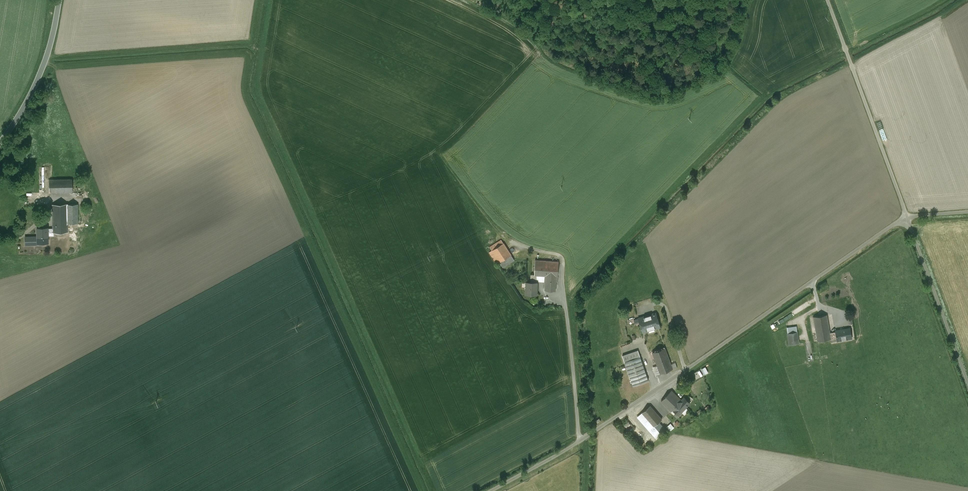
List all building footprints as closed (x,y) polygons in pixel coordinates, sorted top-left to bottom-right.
[(72,179),(49,179),(49,192),(72,192),(72,179)] [(78,204),(53,205),(52,205),(53,228),(53,232),(67,231),(67,223),(78,223),(78,204)] [(47,228),(37,228),(37,231),(37,232),(38,232),(38,236),(37,236),(37,242),(48,242),(47,232),(47,228)] [(37,236),(25,236),(25,245),(36,244),(35,242),(37,242),(37,236)] [(501,240),(490,247),(492,250),(503,243),(501,240)] [(492,250),(489,252),(497,264),(499,262),(511,255),(503,243),(492,250)] [(511,255),(499,262),(503,267),(514,260),(511,255)] [(541,260),(535,260),(535,275),(537,275),(536,280),(545,281),(546,261),(545,261),(541,260)] [(559,262),(546,261),(545,281),(545,282),(546,282),(546,290),(555,291),(555,281),(557,281),(559,262)] [(530,282),(526,282),(526,294),(537,294),(537,282),(536,282),(530,282)] [(654,314),(634,320),(635,324),(641,322),(644,331),(658,327),(654,314)] [(827,315),(813,317),(817,341),(831,339),(830,333),(827,315)] [(850,328),(836,331),(836,332),(830,333),(831,339),(837,338),(837,341),(852,338),(850,328)] [(797,332),(788,333),(789,345),(799,344),(797,332)] [(665,348),(652,352),(658,368),(670,364),(665,348)] [(635,351),(622,356),(625,362),(637,358),(635,351)] [(637,358),(625,362),(628,371),(643,366),(640,357),(637,358)] [(670,364),(658,368),(660,373),(672,369),(681,366),(679,361),(670,364)] [(643,366),(628,371),(633,386),(648,380),(643,366)] [(702,369),(694,373),(697,379),(705,374),(702,369)] [(681,400),(671,390),(661,401),(671,411),(673,409),(679,415),(690,403),(684,397),(681,400)] [(650,406),(642,413),(654,426),(659,422),(662,419),(650,406)] [(659,422),(654,426),(642,413),(637,417),(656,437),(665,429),(659,422)]
